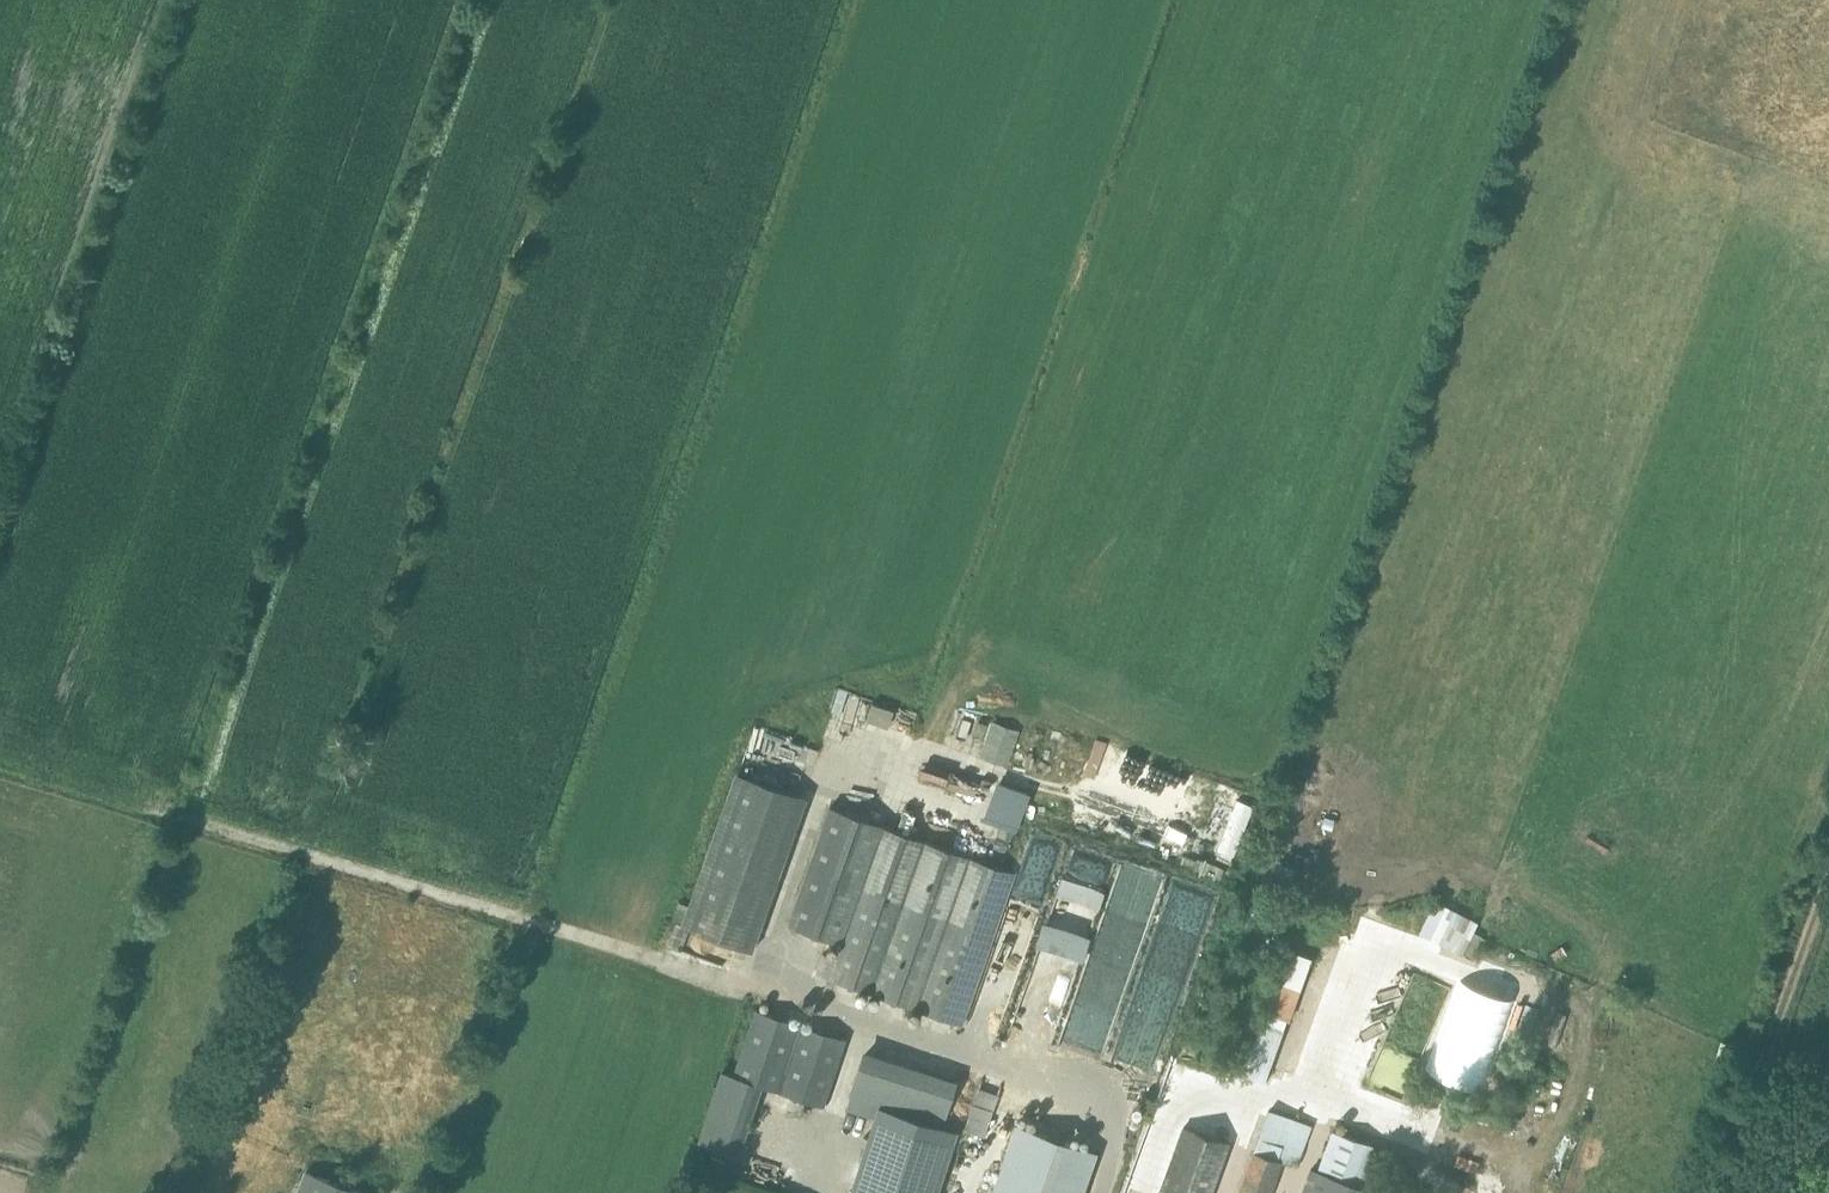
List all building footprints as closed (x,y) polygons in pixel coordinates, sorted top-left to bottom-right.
[(807,798),(739,774),(686,925),(754,949),(807,798)] [(1239,798),(1219,848),(1235,854),(1255,804),(1239,798)] [(1017,873),(830,807),(788,924),(842,944),(837,958),(824,954),(818,970),(964,1022),(1017,873)] [(1436,906),(1423,932),(1461,951),(1475,960),(1486,939),(1473,931),(1475,925),(1436,906)] [(1289,948),(1266,1012),(1291,1021),(1314,957),(1289,948)] [(759,1083),(825,1105),(847,1040),(756,1010),(735,1075),(723,1071),(700,1141),(736,1154),(759,1083)] [(1265,1083),(1285,1029),(1263,1021),(1243,1075),(1265,1083)] [(1195,1022),(1179,1064),(1170,1089),(1184,1093),(1192,1074),(1190,1074),(1194,1062),(1195,1063),(1198,1055),(1199,1055),(1203,1044),(1219,1049),(1226,1033),(1195,1022)] [(960,1131),(945,1124),(959,1080),(865,1050),(850,1094),(852,1095),(847,1109),(875,1119),(851,1192),(940,1192),(960,1131)] [(1242,1192),(1289,1192),(1313,1125),(1269,1110),(1240,1192),(1242,1192)] [(1232,1142),(1184,1125),(1159,1192),(1213,1192),(1232,1142)] [(1095,1152),(1020,1126),(997,1192),(1081,1192),(1095,1152)] [(1311,1167),(1302,1192),(1361,1192),(1363,1185),(1379,1146),(1333,1129),(1318,1169),(1311,1167)] [(306,1171),(298,1192),(367,1192),(306,1171)]
